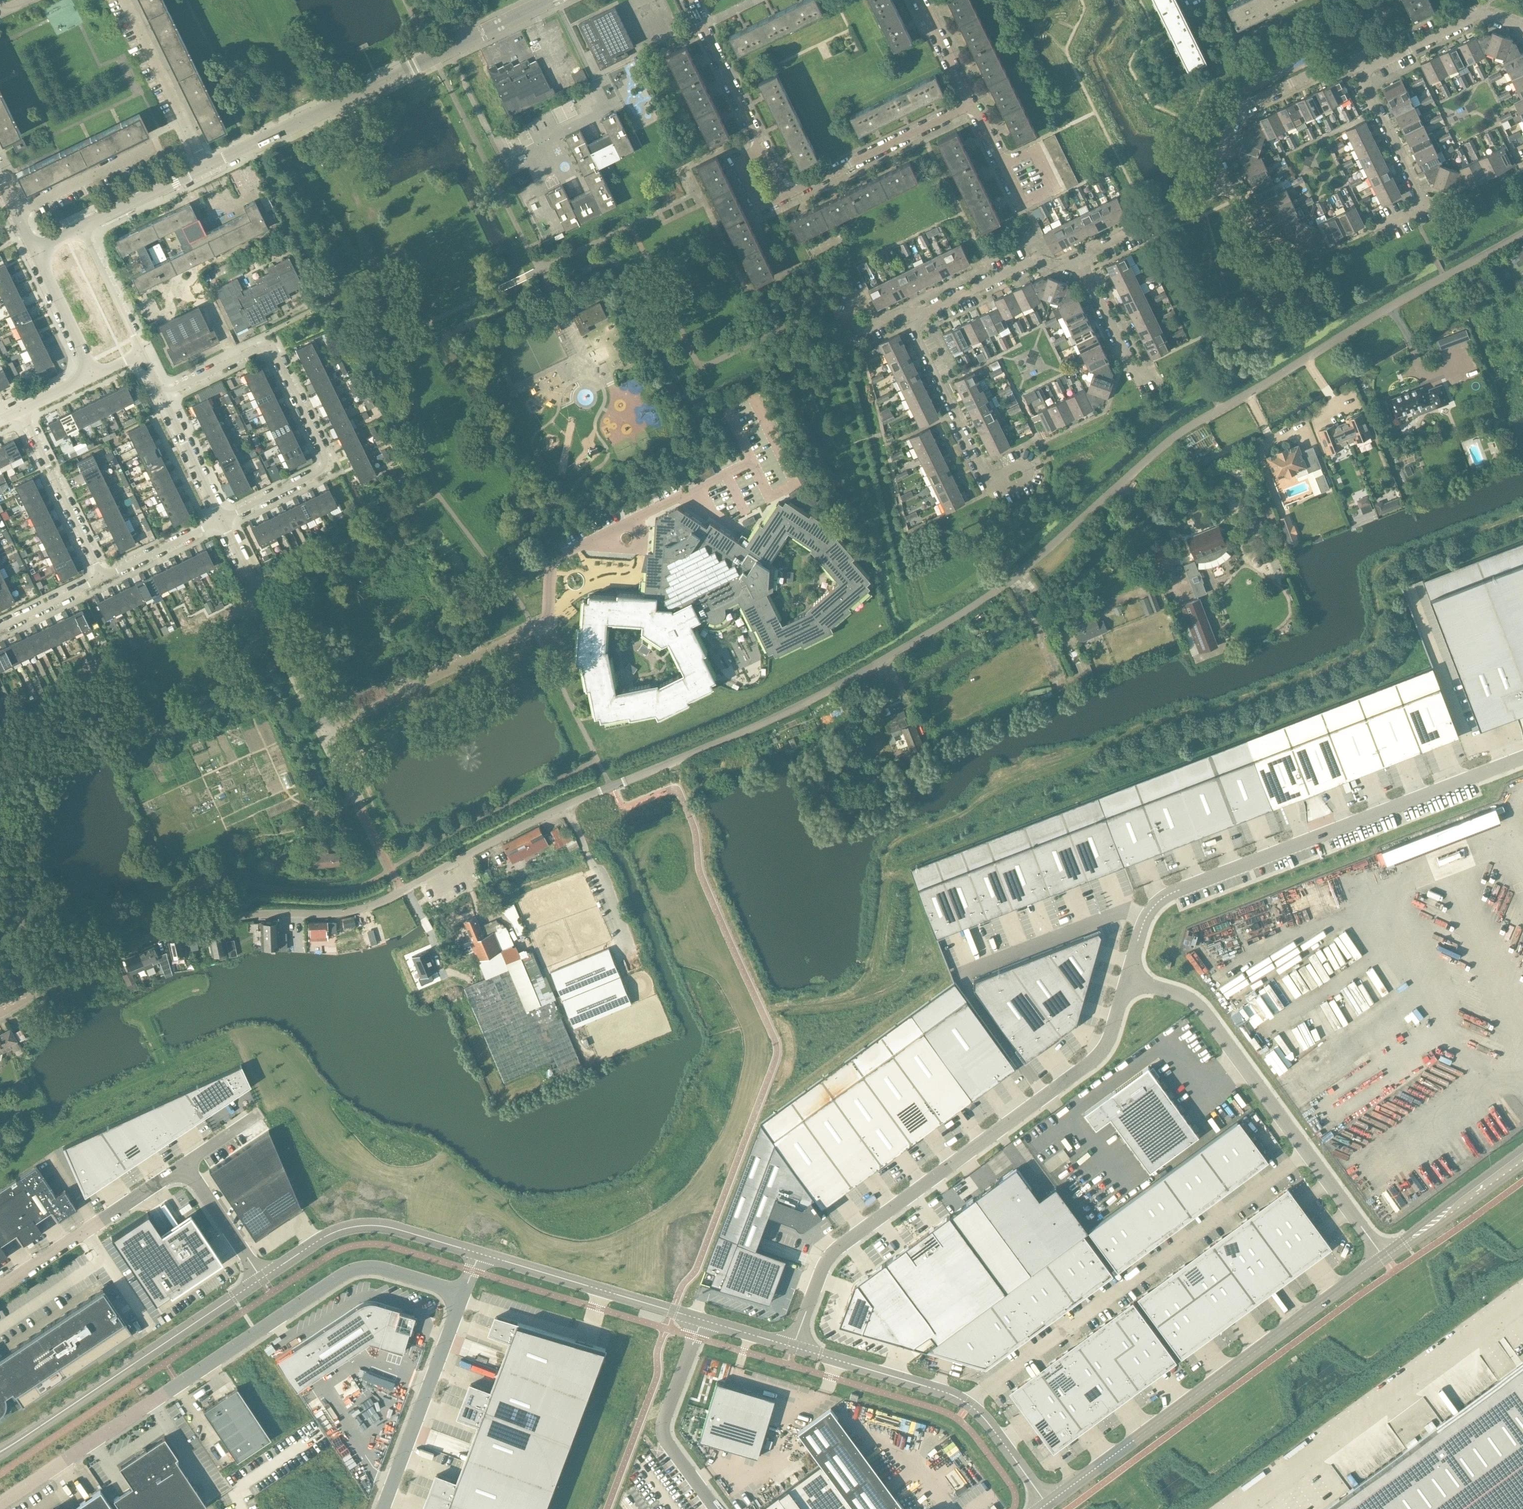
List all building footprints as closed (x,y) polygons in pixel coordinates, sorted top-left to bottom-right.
[(146,15),(166,6),(163,0),(139,0),(146,15)] [(798,2),(786,8),(795,26),(823,13),(817,0),(803,0),(798,2)] [(880,21),(898,12),(892,0),(870,0),(880,21)] [(951,6),(950,7),(952,11),(953,10),(959,23),(978,14),(971,0),(948,0),(951,6)] [(1160,10),(1178,2),(1177,0),(1154,0),(1160,10)] [(1240,0),(1235,3),(1227,7),(1237,28),(1266,13),(1260,0),(1240,0)] [(1266,13),(1294,0),(1260,0),(1266,13)] [(1413,20),(1432,10),(1434,9),(1429,0),(1403,0),(1413,20)] [(1178,2),(1160,10),(1174,39),(1192,31),(1178,2)] [(180,37),(166,6),(146,15),(161,46),(180,37)] [(615,6),(578,24),(594,56),(601,70),(629,56),(626,49),(634,45),(615,6)] [(786,8),(770,16),(758,22),(767,40),(795,26),(786,8)] [(898,12),(880,21),(894,50),(912,41),(898,12)] [(978,14),(959,23),(965,36),(964,36),(966,40),(967,40),(974,53),(992,44),(978,14)] [(758,22),(742,30),(730,36),(738,54),(767,40),(758,22)] [(1192,31),(1174,39),(1188,69),(1206,60),(1192,31)] [(1502,35),(1491,32),(1490,34),(1491,35),(1485,52),(1495,55),(1502,35)] [(1487,33),(1477,38),(1484,53),(1485,52),(1491,35),(1490,34),(1487,33)] [(1512,39),(1502,35),(1495,55),(1504,59),(1511,41),(1512,39)] [(1476,36),(1466,41),(1475,60),(1485,55),(1484,53),(1477,38),(1476,36)] [(195,67),(180,37),(161,46),(176,76),(185,72),(195,67)] [(1466,41),(1457,45),(1466,64),(1475,60),(1466,41)] [(1515,43),(1511,41),(1504,59),(1505,60),(1520,53),(1515,43)] [(992,44),(974,53),(980,66),(979,66),(981,70),(982,70),(988,83),(1007,73),(992,44)] [(1457,45),(1448,50),(1457,69),(1466,64),(1457,45)] [(678,50),(675,51),(667,55),(682,85),(700,76),(694,63),(695,63),(693,59),(692,59),(686,46),(678,50)] [(1448,50),(1439,54),(1448,73),(1457,69),(1448,50)] [(1505,60),(1503,62),(1507,71),(1522,63),(1522,55),(1522,52),(1520,53),(1505,60)] [(1439,54),(1429,59),(1439,78),(1448,73),(1439,54)] [(550,88),(538,63),(531,66),(528,59),(520,63),(521,66),(515,69),(512,62),(504,66),(505,68),(499,71),(496,64),(488,68),(503,101),(501,102),(508,116),(556,93),(553,87),(550,88)] [(1429,83),(1439,78),(1429,59),(1420,64),(1429,83)] [(1507,71),(1512,80),(1522,75),(1522,63),(1507,71)] [(195,67),(185,72),(176,76),(191,107),(200,103),(210,98),(195,67)] [(588,80),(583,69),(572,74),(577,85),(588,80)] [(777,73),(759,82),(773,111),(791,102),(777,73)] [(1007,73),(988,83),(994,95),(993,96),(995,100),(996,99),(1002,112),(1021,103),(1007,73)] [(935,74),(907,88),(916,106),(944,92),(935,74)] [(1512,80),(1516,89),(1522,86),(1522,75),(1512,80)] [(700,76),(682,85),(696,114),(715,105),(709,93),(710,92),(708,88),(707,89),(700,76)] [(1341,79),(1331,84),(1341,103),(1350,98),(1341,79)] [(1401,79),(1383,87),(1382,88),(1386,98),(1405,88),(1401,79)] [(588,104),(561,117),(578,152),(580,156),(589,176),(662,140),(633,81),(588,104)] [(1331,84),(1322,88),(1332,107),(1341,103),(1331,84)] [(907,88),(880,101),(889,119),(916,106),(907,88)] [(1322,88),(1313,93),(1322,112),(1332,107),(1322,88)] [(1405,88),(1386,98),(1391,107),(1410,97),(1405,88)] [(1313,93),(1304,97),(1313,116),(1322,112),(1313,93)] [(1304,97),(1295,102),(1304,121),(1313,116),(1304,97)] [(1410,97),(1391,107),(1395,116),(1414,107),(1410,97)] [(1521,99),(1520,98),(1513,102),(1518,111),(1522,109),(1522,97),(1521,99)] [(210,98),(200,103),(191,107),(206,138),(225,128),(210,98)] [(880,101),(850,116),(859,134),(889,119),(880,101)] [(791,102),(773,111),(786,138),(804,129),(791,102)] [(1295,102),(1286,106),(1295,125),(1304,121),(1295,102)] [(0,106),(0,141),(1,144),(21,134),(6,103),(0,106)] [(1021,103),(1002,112),(1009,125),(1008,125),(1010,129),(1011,129),(1017,141),(1017,142),(1036,133),(1021,103)] [(715,105),(696,114),(711,145),(729,135),(723,123),(723,122),(724,122),(722,118),(721,118),(715,105)] [(1286,106),(1276,110),(1286,130),(1295,125),(1286,106)] [(1400,125),(1419,116),(1414,107),(1395,116),(1400,125)] [(1276,110),(1267,115),(1276,134),(1286,130),(1276,110)] [(139,114),(120,123),(108,129),(118,148),(148,133),(139,114)] [(523,117),(526,123),(532,120),(530,114),(523,117)] [(1404,134),(1423,125),(1427,123),(1423,114),(1419,116),(1400,125),(1404,134)] [(1267,115),(1258,120),(1258,121),(1266,136),(1267,139),(1276,134),(1267,115)] [(1258,121),(1248,126),(1247,130),(1247,131),(1264,137),(1266,136),(1258,121)] [(1364,121),(1345,130),(1350,140),(1369,131),(1364,121)] [(1409,143),(1428,134),(1423,125),(1404,134),(1409,143)] [(108,129),(90,137),(77,144),(87,163),(118,148),(108,129)] [(804,129),(786,138),(800,167),(819,158),(804,129)] [(1244,129),(1241,139),(1260,147),(1264,137),(1247,131),(1247,130),(1244,129)] [(1369,131),(1350,140),(1355,149),(1374,140),(1369,131)] [(957,132),(938,141),(953,171),(971,162),(965,149),(966,149),(964,144),(963,145),(957,132)] [(1054,134),(1043,140),(1046,146),(1057,140),(1054,134)] [(1413,153),(1432,143),(1435,142),(1434,139),(1431,140),(1428,134),(1409,143),(1413,153)] [(23,138),(12,143),(16,152),(27,146),(23,138)] [(1241,139),(1237,150),(1240,151),(1240,150),(1257,156),(1260,147),(1241,139)] [(1057,140),(1046,146),(1048,151),(1060,145),(1057,140)] [(1374,140),(1355,149),(1359,158),(1378,149),(1374,140)] [(1418,162),(1437,152),(1432,143),(1413,153),(1418,162)] [(77,144),(59,152),(47,158),(56,178),(87,163),(77,144)] [(1060,145),(1048,151),(1051,156),(1063,151),(1060,145)] [(1505,145),(1496,150),(1505,169),(1515,164),(1505,145)] [(1378,149),(1359,158),(1364,167),(1383,158),(1378,149)] [(1257,156),(1240,150),(1240,151),(1238,155),(1243,165),(1258,158),(1257,156)] [(1496,150),(1487,155),(1496,174),(1505,169),(1496,150)] [(1063,151),(1051,156),(1053,162),(1065,156),(1063,151)] [(1437,152),(1418,162),(1422,171),(1439,163),(1441,162),(1437,152)] [(1487,155),(1478,159),(1487,178),(1496,174),(1487,155)] [(716,156),(697,165),(712,195),(731,186),(725,173),(726,173),(724,168),(723,169),(716,156)] [(1065,156),(1053,162),(1056,167),(1068,161),(1065,156)] [(1258,158),(1243,165),(1242,166),(1246,175),(1265,166),(1261,156),(1258,158)] [(47,158),(29,167),(16,173),(25,193),(56,178),(47,158)] [(1383,158),(1364,167),(1368,176),(1387,167),(1383,158)] [(1478,159),(1468,163),(1478,182),(1487,178),(1478,159)] [(1068,161),(1056,167),(1059,173),(1071,167),(1068,161)] [(896,167),(892,169),(892,170),(880,176),(889,195),(919,180),(915,172),(914,170),(910,162),(896,168),(896,167)] [(971,162),(953,171),(967,200),(986,191),(979,179),(981,178),(979,174),(977,174),(971,162)] [(1439,163),(1422,171),(1424,170),(1429,181),(1433,182),(1439,165),(1439,163)] [(1460,171),(1467,186),(1468,187),(1478,182),(1468,163),(1459,168),(1460,171)] [(533,174),(525,178),(552,233),(589,215),(563,164),(535,178),(533,174)] [(1449,168),(1439,165),(1433,182),(1432,185),(1442,188),(1449,168)] [(1265,166),(1246,175),(1251,184),(1270,175),(1265,166)] [(1071,167),(1059,173),(1061,178),(1073,172),(1071,167)] [(1387,167),(1368,176),(1373,186),(1391,176),(1387,167)] [(1459,172),(1449,168),(1442,188),(1452,192),(1453,189),(1459,172)] [(1459,172),(1453,189),(1457,191),(1467,186),(1460,171),(1459,172)] [(1073,172),(1061,178),(1064,183),(1076,178),(1073,172)] [(1270,175),(1251,184),(1255,194),(1274,184),(1270,175)] [(866,181),(862,183),(863,184),(850,191),(859,209),(889,195),(880,176),(867,182),(866,181)] [(1391,176),(1373,186),(1377,195),(1396,185),(1391,176)] [(1076,178),(1064,183),(1067,189),(1079,184),(1078,183),(1076,178)] [(1274,184),(1255,194),(1260,203),(1267,200),(1267,199),(1279,194),(1279,193),(1274,184)] [(1396,185),(1377,195),(1382,204),(1401,195),(1396,185)] [(731,186),(712,195),(727,224),(745,215),(739,203),(740,202),(738,198),(737,198),(731,186)] [(1279,194),(1267,199),(1267,200),(1271,208),(1291,199),(1286,189),(1279,193),(1279,194)] [(837,196),(832,198),(833,199),(820,205),(829,224),(859,209),(850,191),(837,197),(837,196)] [(986,191),(967,200),(982,230),(990,226),(992,225),(1000,221),(994,208),(995,207),(993,203),(992,204),(986,191)] [(1117,197),(1107,202),(1117,221),(1126,216),(1117,197)] [(1291,199),(1271,208),(1276,218),(1295,208),(1291,199)] [(243,206),(246,213),(204,234),(189,203),(166,214),(113,240),(120,255),(135,247),(142,260),(143,263),(146,269),(144,270),(131,277),(135,286),(137,290),(138,291),(161,280),(175,273),(212,255),(214,254),(268,228),(254,201),(243,206)] [(1107,202),(1098,206),(1107,225),(1117,221),(1107,202)] [(1369,210),(1366,203),(1360,206),(1364,213),(1369,210)] [(804,213),(791,220),(790,220),(800,238),(829,224),(820,205),(808,211),(807,210),(803,212),(804,213)] [(1098,206),(1089,211),(1098,230),(1107,225),(1098,206)] [(1355,206),(1345,210),(1355,229),(1364,225),(1355,206)] [(1295,208),(1276,218),(1281,227),(1282,226),(1297,219),(1300,218),(1295,208)] [(603,212),(590,218),(594,226),(612,217),(608,210),(603,212)] [(1345,210),(1336,215),(1345,234),(1355,229),(1345,210)] [(1089,211),(1080,215),(1089,234),(1098,230),(1089,211)] [(745,215),(727,224),(741,254),(760,245),(754,232),(755,232),(753,228),(752,228),(745,215)] [(1080,215),(1071,220),(1080,239),(1089,234),(1080,215)] [(1336,215),(1327,219),(1336,238),(1345,234),(1336,215)] [(1297,219),(1282,226),(1287,237),(1291,238),(1292,238),(1298,221),(1297,219)] [(1319,227),(1326,241),(1326,243),(1336,238),(1327,219),(1317,224),(1319,227)] [(1071,220),(1062,224),(1071,243),(1080,239),(1071,220)] [(1307,224),(1298,221),(1292,238),(1291,238),(1290,241),(1301,244),(1307,224)] [(1062,224),(1052,229),(1062,248),(1071,243),(1062,224)] [(1317,227),(1307,224),(1301,244),(1311,248),(1312,245),(1311,245),(1317,227)] [(1326,241),(1319,227),(1317,227),(1311,245),(1312,245),(1316,246),(1326,241)] [(1052,229),(1043,233),(1052,252),(1062,248),(1052,229)] [(562,232),(554,236),(556,240),(564,236),(562,232)] [(553,237),(541,242),(544,247),(555,241),(553,237)] [(961,244),(951,249),(960,268),(970,263),(961,244)] [(760,245),(741,254),(756,284),(764,280),(766,279),(774,275),(768,262),(769,261),(767,257),(766,258),(760,245)] [(951,249),(942,253),(951,272),(960,268),(951,249)] [(942,253),(933,258),(942,277),(951,272),(942,253)] [(1125,257),(1106,266),(1111,275),(1130,266),(1125,257)] [(288,292),(302,285),(288,258),(280,262),(282,266),(276,269),(274,264),(266,268),(269,274),(263,277),(262,276),(254,280),(257,285),(251,288),(250,287),(243,290),(237,278),(215,289),(236,332),(247,327),(247,326),(250,324),(251,326),(266,319),(264,315),(278,308),(276,303),(290,297),(288,292)] [(933,258),(924,262),(933,281),(942,277),(933,258)] [(924,262),(914,267),(924,286),(933,281),(924,262)] [(0,265),(0,279),(10,275),(4,263),(0,265)] [(863,263),(859,265),(864,278),(869,276),(863,263)] [(1130,266),(1111,275),(1116,285),(1134,275),(1130,266)] [(914,267),(905,271),(914,290),(924,286),(914,267)] [(905,271),(896,276),(905,295),(914,290),(905,271)] [(0,279),(0,293),(15,286),(10,275),(0,279)] [(1134,275),(1116,285),(1120,294),(1139,284),(1134,275)] [(896,276),(887,280),(896,299),(905,295),(896,276)] [(1058,280),(1047,277),(1047,279),(1047,280),(1041,297),(1051,300),(1058,280)] [(1042,278),(1032,283),(1039,298),(1041,297),(1047,280),(1047,279),(1042,278)] [(887,280),(878,285),(887,304),(896,299),(887,280)] [(1068,284),(1058,280),(1051,300),(1060,304),(1066,286),(1067,287),(1068,284)] [(1031,282),(1022,286),(1031,305),(1041,301),(1039,298),(1032,283),(1031,282)] [(1139,284),(1120,294),(1124,303),(1143,293),(1139,284)] [(878,285),(868,289),(878,308),(887,304),(878,285)] [(0,293),(0,294),(5,305),(21,297),(15,286),(0,293)] [(1022,286),(1013,291),(1022,310),(1031,305),(1022,286)] [(1071,288),(1067,287),(1066,286),(1060,304),(1061,305),(1076,298),(1071,288)] [(1013,291),(1004,295),(1013,314),(1022,310),(1013,291)] [(1143,293),(1124,303),(1129,312),(1148,303),(1143,293)] [(1004,295),(994,300),(997,307),(998,307),(1004,319),(1013,314),(1004,295)] [(21,297),(5,305),(10,315),(26,308),(21,297)] [(1076,298),(1061,305),(1058,307),(1063,316),(1082,307),(1077,297),(1076,298)] [(579,315),(573,318),(582,335),(590,331),(587,326),(607,316),(600,301),(578,312),(579,315)] [(1148,303),(1129,312),(1133,321),(1152,312),(1148,303)] [(209,329),(198,308),(198,307),(159,326),(170,348),(166,350),(173,364),(219,342),(212,327),(209,329)] [(998,307),(997,307),(989,311),(998,330),(1008,326),(1004,319),(998,307)] [(1082,307),(1063,316),(1068,325),(1087,316),(1082,307)] [(26,308),(10,315),(16,326),(31,319),(26,308)] [(989,311),(980,316),(989,335),(998,330),(989,311)] [(1152,312),(1133,321),(1138,330),(1157,321),(1152,312)] [(980,316),(970,320),(980,339),(989,335),(980,316)] [(1087,316),(1068,325),(1072,334),(1091,325),(1087,316)] [(31,319),(16,326),(21,338),(37,330),(31,319)] [(970,320),(961,325),(971,344),(980,339),(970,320)] [(147,325),(149,330),(159,326),(156,321),(147,325)] [(1157,321),(1138,330),(1142,339),(1161,330),(1157,321)] [(961,325),(952,329),(961,348),(971,344),(961,325)] [(1091,325),(1072,334),(1077,344),(1095,334),(1091,325)] [(952,329),(943,334),(952,353),(961,348),(952,329)] [(1437,341),(1441,350),(1469,339),(1465,329),(1437,341)] [(37,330),(21,338),(26,348),(42,341),(37,330)] [(1161,330),(1142,339),(1147,349),(1166,339),(1161,330)] [(327,332),(321,334),(325,341),(328,347),(329,346),(329,347),(333,345),(330,339),(327,332)] [(898,334),(879,343),(884,352),(903,343),(898,334)] [(1095,334),(1077,344),(1081,353),(1100,343),(1095,334)] [(1166,339),(1147,349),(1151,358),(1170,349),(1166,339)] [(42,341),(26,348),(32,360),(47,352),(42,341)] [(320,352),(314,341),(311,342),(295,349),(301,361),(316,353),(320,352)] [(903,343),(884,352),(888,362),(907,352),(903,343)] [(1100,343),(1081,353),(1086,362),(1104,353),(1100,343)] [(47,352),(32,360),(37,371),(53,363),(47,352)] [(907,352),(888,362),(893,371),(912,362),(907,352)] [(322,364),(316,353),(301,361),(306,372),(322,364)] [(1104,353),(1086,362),(1090,372),(1093,370),(1108,363),(1109,362),(1104,353)] [(912,362),(893,371),(897,380),(916,371),(912,362)] [(1108,363),(1093,370),(1094,372),(1111,378),(1111,377),(1113,373),(1108,363)] [(255,369),(243,375),(247,383),(264,375),(261,369),(267,366),(266,364),(255,369)] [(322,364),(306,372),(312,383),(327,375),(322,364)] [(0,369),(0,389),(10,384),(2,368),(0,369)] [(916,371),(897,380),(902,389),(921,380),(916,371)] [(974,372),(955,381),(959,390),(978,381),(974,372)] [(1111,378),(1094,372),(1090,382),(1110,388),(1114,378),(1111,377),(1111,378)] [(264,375),(247,383),(251,390),(268,382),(267,380),(264,375)] [(327,375),(312,383),(317,394),(332,386),(327,375)] [(255,398),(272,390),(269,384),(271,383),(269,379),(267,380),(268,382),(251,390),(255,398)] [(221,380),(197,393),(201,401),(225,388),(221,380)] [(921,380),(902,389),(906,398),(925,389),(921,380)] [(978,381),(959,390),(964,400),(983,390),(978,381)] [(1110,388),(1090,382),(1087,391),(1104,397),(1104,398),(1107,398),(1110,388)] [(126,385),(114,391),(122,406),(133,401),(126,385)] [(1422,387),(1389,399),(1396,416),(1429,404),(1428,403),(1434,401),(1436,407),(1448,403),(1441,385),(1429,389),(1430,391),(1425,394),(1422,388),(1422,387)] [(332,386),(317,394),(322,405),(338,397),(332,386)] [(925,389),(906,398),(911,407),(930,398),(925,389)] [(1084,389),(1075,394),(1084,413),(1094,408),(1093,407),(1086,392),(1084,389)] [(259,406),(275,398),(276,400),(279,398),(277,394),(274,396),(272,390),(255,398),(259,406)] [(983,390),(964,400),(968,409),(987,399),(983,390)] [(114,391),(103,396),(111,412),(122,406),(114,391)] [(1104,397),(1087,391),(1086,392),(1093,407),(1103,402),(1104,398),(1104,397)] [(1075,394),(1065,398),(1075,417),(1084,413),(1075,394)] [(231,401),(228,395),(221,399),(223,405),(227,403),(231,401)] [(103,396),(92,402),(100,417),(111,412),(103,396)] [(338,397),(322,405),(328,416),(343,408),(338,397)] [(973,418),(992,409),(996,406),(991,397),(987,399),(968,409),(973,418)] [(207,398),(191,406),(197,417),(213,410),(207,398)] [(275,398),(259,406),(263,414),(279,405),(276,400),(275,398)] [(930,398),(911,407),(915,417),(934,407),(930,398)] [(1065,398),(1056,403),(1066,422),(1075,417),(1065,398)] [(92,402),(81,407),(89,422),(100,417),(92,402)] [(1056,403),(1047,407),(1056,426),(1066,422),(1056,403)] [(279,405),(263,414),(266,421),(283,413),(282,411),(279,405)] [(977,427),(996,418),(1000,416),(996,406),(992,409),(973,418),(977,427)] [(81,407),(70,412),(78,428),(89,422),(81,407)] [(934,407),(915,417),(920,426),(939,417),(934,407)] [(1056,426),(1047,407),(1038,412),(1039,414),(1032,417),(1034,421),(1041,418),(1047,431),(1056,426)] [(343,408),(328,416),(333,427),(349,419),(343,408)] [(213,410),(197,417),(203,429),(218,421),(213,410)] [(270,429),(287,421),(284,415),(287,414),(284,410),(282,411),(283,413),(266,421),(270,429)] [(70,412),(59,418),(67,433),(78,428),(70,412)] [(1370,436),(1361,414),(1360,414),(1358,414),(1354,415),(1354,417),(1347,420),(1348,422),(1341,425),(1348,442),(1354,439),(1355,442),(1370,436)] [(48,423),(56,439),(67,433),(59,418),(48,423)] [(996,418),(977,427),(982,436),(1001,427),(996,418)] [(130,423),(128,419),(117,425),(119,428),(130,423)] [(349,419),(333,427),(338,438),(354,430),(349,419)] [(139,425),(128,431),(132,440),(148,432),(145,425),(151,423),(150,420),(139,425)] [(218,421),(203,429),(208,439),(223,432),(218,421)] [(274,437),(291,429),(291,431),(294,429),(292,425),(289,427),(287,421),(270,429),(274,437)] [(1348,442),(1341,425),(1335,427),(1334,425),(1326,428),(1325,427),(1321,429),(1320,430),(1319,431),(1327,453),(1342,447),(1341,444),(1348,442)] [(1001,427),(982,436),(986,445),(1005,436),(1001,427)] [(929,428),(910,437),(914,447),(933,438),(929,428)] [(291,429),(274,437),(278,445),(294,436),(291,431),(291,429)] [(354,430),(338,438),(344,449),(359,441),(354,430)] [(148,432),(132,440),(135,447),(152,439),(151,437),(148,432)] [(223,432),(208,439),(213,450),(229,443),(223,432)] [(156,447),(153,441),(156,440),(154,435),(151,437),(152,439),(135,447),(139,455),(156,447)] [(294,436),(278,445),(281,452),(298,444),(297,442),(294,436)] [(1005,436),(986,445),(991,455),(1010,446),(1005,436)] [(933,438),(914,447),(919,456),(938,447),(933,438)] [(13,440),(2,446),(10,461),(21,456),(13,440)] [(285,460),(302,452),(299,446),(302,445),(300,441),(297,442),(298,444),(281,452),(285,460)] [(359,441),(344,449),(349,460),(365,452),(359,441)] [(229,443),(213,450),(219,461),(234,454),(229,443)] [(88,449),(86,445),(75,450),(77,454),(88,449)] [(0,446),(0,466),(10,461),(2,446),(0,446)] [(1328,488),(1313,448),(1300,453),(1297,446),(1288,449),(1287,448),(1277,452),(1277,453),(1268,457),(1269,460),(1266,461),(1283,506),(1328,488)] [(143,463),(160,454),(160,456),(163,455),(161,451),(158,452),(156,447),(139,455),(143,463)] [(938,447),(919,456),(923,465),(942,456),(938,447)] [(302,452),(285,460),(289,468),(311,457),(310,455),(305,458),(302,452)] [(365,452),(349,460),(355,471),(370,463),(365,452)] [(92,454),(76,462),(82,473),(98,466),(92,454)] [(160,454),(143,463),(147,471),(163,462),(160,456),(160,454)] [(234,454),(219,461),(224,473),(240,465),(234,454)] [(942,456),(923,465),(928,474),(947,465),(942,456)] [(163,462),(147,471),(151,478),(167,470),(166,468),(163,462)] [(370,463),(355,471),(360,482),(376,475),(370,463)] [(710,464),(691,474),(695,483),(715,473),(710,464)] [(240,465),(224,473),(229,484),(245,476),(240,465)] [(947,465),(928,474),(932,483),(951,474),(947,465)] [(98,466),(82,473),(87,484),(103,477),(98,466)] [(171,478),(168,472),(171,471),(169,466),(166,468),(167,470),(151,478),(154,486),(171,478)] [(951,474),(932,483),(937,493),(956,483),(951,474)] [(19,494),(36,486),(33,480),(39,478),(37,475),(27,480),(15,486),(19,494)] [(245,476),(229,484),(235,494),(250,487),(245,476)] [(103,477),(87,484),(93,496),(109,488),(103,477)] [(158,494),(175,485),(176,487),(178,486),(176,482),(173,483),(171,478),(154,486),(158,494)] [(331,493),(326,483),(323,484),(326,490),(321,493),(329,509),(337,505),(331,494),(331,493)] [(956,483),(937,493),(941,502),(960,493),(956,483)] [(157,504),(162,502),(179,493),(176,487),(175,485),(158,494),(154,496),(157,504)] [(40,494),(39,492),(36,486),(19,494),(15,496),(19,504),(23,502),(40,494)] [(109,488),(93,496),(98,507),(114,499),(109,488)] [(27,510),(43,502),(41,496),(43,494),(41,490),(39,492),(40,494),(23,502),(27,510)] [(182,501),(181,499),(179,493),(162,502),(166,509),(182,501)] [(321,513),(313,496),(315,496),(314,493),(309,495),(311,498),(305,500),(313,517),(321,513)] [(329,509),(321,493),(315,496),(313,496),(321,513),(329,509)] [(960,493),(941,502),(946,511),(965,502),(960,493)] [(186,509),(183,503),(186,501),(184,497),(181,499),(182,501),(166,509),(169,517),(186,509)] [(1360,507),(1363,513),(1372,509),(1367,497),(1359,500),(1358,503),(1360,507)] [(114,499),(98,507),(104,518),(119,510),(114,499)] [(313,517),(305,500),(299,503),(298,501),(294,503),(295,505),(297,504),(305,521),(313,517)] [(763,525),(761,523),(760,523),(745,545),(710,522),(707,527),(677,507),(656,518),(653,553),(648,553),(647,556),(645,582),(645,595),(617,593),(617,594),(618,594),(617,596),(592,594),(592,595),(589,595),(589,600),(584,599),(584,602),(582,627),(579,627),(577,662),(582,662),(587,688),(588,688),(590,688),(595,713),(596,715),(601,714),(601,717),(602,719),(604,719),(629,714),(630,716),(630,717),(656,712),(658,717),(690,701),(689,701),(688,699),(711,687),(713,686),(711,681),(716,679),(714,677),(715,677),(703,654),(706,653),(694,628),(702,624),(704,626),(706,627),(708,628),(711,629),(713,629),(716,630),(718,629),(721,629),(723,628),(725,626),(727,625),(729,623),(731,621),(732,619),(733,616),(733,614),(734,611),(734,609),(741,605),(753,629),(754,629),(756,628),(767,651),(768,651),(769,653),(773,651),(775,655),(778,654),(778,655),(801,643),(802,645),(802,646),(834,631),(833,630),(831,626),(851,608),(849,606),(868,589),(870,587),(867,583),(870,580),(869,578),(852,559),(854,557),(855,557),(837,537),(840,532),(811,513),(809,516),(788,501),(788,502),(786,500),(783,504),(779,502),(778,504),(777,503),(763,525)] [(30,517),(47,509),(48,511),(51,510),(49,506),(46,507),(43,502),(27,510),(30,517)] [(1386,511),(1383,504),(1383,503),(1380,502),(1375,504),(1379,514),(1386,511)] [(297,504),(295,505),(290,508),(298,524),(305,521),(297,504)] [(290,528),(282,512),(284,511),(283,508),(279,510),(280,513),(274,515),(282,532),(290,528)] [(290,508),(284,511),(282,512),(290,528),(298,524),(290,508)] [(47,509),(30,517),(34,525),(51,517),(48,511),(47,509)] [(186,509),(169,517),(173,524),(188,517),(188,518),(195,514),(194,511),(189,514),(186,509)] [(119,510),(104,518),(109,528),(125,521),(119,510)] [(282,532),(274,515),(268,518),(267,516),(263,518),(264,520),(266,519),(274,536),(282,532)] [(1292,526),(1288,516),(1281,519),(1290,545),(1297,542),(1294,533),(1296,533),(1293,525),(1292,526)] [(51,517),(34,525),(38,533),(55,525),(54,522),(51,517)] [(1248,528),(1262,528),(1262,517),(1248,518),(1248,528)] [(277,540),(274,536),(266,519),(264,520),(259,523),(269,544),(277,540)] [(269,544),(259,523),(253,526),(250,520),(248,521),(251,529),(252,529),(259,543),(261,548),(269,544)] [(55,525),(38,533),(42,541),(59,533),(56,527),(58,525),(56,521),(54,522),(55,525)] [(125,521),(109,528),(114,540),(130,532),(125,521)] [(1227,550),(1219,530),(1213,532),(1197,538),(1196,536),(1187,539),(1196,562),(1198,561),(1198,562),(1201,562),(1204,562),(1206,561),(1209,561),(1212,560),(1214,559),(1217,558),(1219,556),(1222,555),(1224,553),(1226,551),(1225,550),(1227,550)] [(130,532),(114,540),(120,551),(135,543),(130,532)] [(64,537),(61,538),(59,533),(42,541),(46,548),(62,540),(63,542),(66,541),(64,537)] [(62,540),(46,548),(49,556),(66,548),(63,542),(62,540)] [(1476,559),(1522,680),(1522,541),(1476,559)] [(207,551),(203,543),(201,544),(203,550),(198,553),(206,569),(214,565),(207,551)] [(66,548),(49,556),(53,564),(70,556),(69,553),(66,548)] [(70,556),(53,564),(57,572),(74,564),(71,558),(73,556),(71,552),(69,553),(70,556)] [(198,573),(190,557),(192,556),(191,553),(187,555),(188,558),(182,560),(190,577),(192,581),(200,578),(198,573)] [(206,569),(198,553),(192,556),(190,557),(198,573),(206,569)] [(1422,580),(1479,728),(1515,714),(1516,714),(1522,711),(1522,680),(1476,559),(1422,580)] [(190,577),(182,560),(176,563),(175,561),(171,563),(172,565),(174,564),(182,581),(190,577)] [(74,564),(57,572),(61,579),(75,572),(76,572),(83,569),(82,566),(76,569),(74,564)] [(182,581),(174,564),(172,565),(167,568),(175,584),(182,581)] [(167,588),(159,572),(161,571),(160,568),(156,570),(157,573),(151,575),(159,592),(167,588)] [(175,584),(167,568),(161,571),(159,572),(167,588),(175,584)] [(159,592),(151,575),(146,578),(144,576),(140,578),(141,580),(144,579),(152,596),(159,592)] [(144,579),(141,580),(136,583),(144,599),(152,596),(144,579)] [(0,582),(0,596),(10,591),(4,580),(0,582)] [(31,581),(27,582),(24,584),(26,589),(30,587),(34,586),(31,581)] [(136,603),(128,587),(130,586),(129,583),(125,585),(126,588),(120,591),(128,607),(136,603)] [(144,599),(136,583),(130,586),(128,587),(136,603),(144,599)] [(1160,609),(1155,595),(1152,588),(1146,591),(1149,597),(1140,600),(1146,615),(1160,609)] [(0,596),(0,609),(15,602),(10,591),(0,596)] [(128,607),(120,591),(115,593),(113,591),(109,593),(110,595),(113,594),(121,611),(128,607)] [(113,594),(110,595),(105,598),(113,615),(121,611),(113,594)] [(113,615),(105,598),(99,601),(96,595),(94,597),(98,604),(98,605),(100,609),(105,619),(113,615)] [(1217,646),(1199,599),(1182,605),(1200,652),(1217,646)] [(209,600),(203,603),(208,613),(214,610),(209,600)] [(90,626),(84,614),(84,613),(81,608),(79,604),(77,605),(79,611),(74,613),(82,630),(84,634),(92,631),(90,626)] [(82,630),(74,613),(68,616),(66,617),(74,634),(82,630)] [(74,634),(66,617),(68,616),(67,614),(63,616),(64,618),(58,621),(66,638),(74,634)] [(1107,631),(1103,621),(1097,623),(1095,618),(1074,627),(1079,639),(1086,636),(1087,639),(1107,631)] [(66,638),(58,621),(52,624),(51,621),(47,623),(48,626),(50,625),(58,641),(66,638)] [(58,641),(50,625),(48,626),(43,628),(51,645),(58,641)] [(43,649),(35,632),(37,631),(36,628),(31,630),(33,633),(27,636),(35,653),(43,649)] [(51,645),(43,628),(37,631),(35,632),(43,649),(51,645)] [(35,653),(27,636),(22,639),(20,636),(16,638),(17,641),(19,640),(27,656),(35,653)] [(27,656),(19,640),(17,641),(11,644),(19,660),(27,656)] [(4,647),(6,646),(5,643),(0,645),(2,648),(0,649),(0,670),(12,664),(4,647)] [(19,660),(11,644),(6,646),(4,647),(12,664),(19,660)] [(1089,678),(1077,649),(1071,652),(1083,680),(1089,678)] [(1272,807),(1459,735),(1432,667),(1246,739),(1097,796),(1124,864),(1272,807)] [(924,746),(915,723),(909,725),(904,711),(884,718),(889,730),(886,732),(888,738),(893,736),(892,732),(902,728),(911,751),(924,746)] [(877,722),(870,724),(872,731),(879,728),(877,722)] [(1087,878),(1124,864),(1097,796),(1061,811),(1024,825),(987,839),(961,849),(936,859),(910,868),(937,936),(962,926),(987,917),(1013,907),(1050,892),(1087,878)] [(1387,861),(1502,824),(1498,810),(1382,846),(1387,861)] [(540,827),(529,832),(537,847),(538,847),(538,848),(548,843),(540,827)] [(567,843),(570,849),(571,851),(580,847),(571,831),(562,835),(558,827),(551,831),(556,840),(553,841),(557,848),(567,843)] [(504,844),(512,860),(537,847),(529,832),(515,839),(514,838),(504,844)] [(341,865),(340,852),(328,853),(327,845),(310,846),(311,855),(312,868),(341,865)] [(513,901),(511,901),(499,907),(512,923),(518,935),(525,931),(513,901)] [(584,1070),(554,999),(551,1000),(532,952),(508,962),(503,950),(495,931),(484,936),(481,928),(476,916),(465,921),(473,941),(471,941),(479,960),(487,979),(464,988),(504,1083),(548,1064),(556,1082),(584,1070)] [(278,930),(277,920),(273,921),(273,922),(271,922),(271,921),(266,922),(264,922),(261,922),(261,929),(261,935),(261,940),(262,947),(270,947),(270,948),(274,948),(274,947),(277,947),(277,948),(283,948),(285,948),(285,949),(286,949),(285,934),(284,934),(284,935),(278,935),(278,930)] [(335,922),(327,922),(327,921),(308,921),(308,940),(327,939),(327,932),(335,932),(335,922)] [(226,953),(220,929),(217,929),(217,931),(215,931),(215,930),(209,932),(210,932),(208,933),(209,937),(208,938),(210,947),(212,955),(218,953),(218,954),(223,953),(223,952),(224,952),(224,953),(226,953)] [(989,973),(974,979),(974,988),(1025,1059),(1076,1022),(1101,935),(1098,930),(989,973)] [(183,955),(179,939),(168,942),(172,958),(183,955)] [(171,970),(166,952),(157,955),(156,952),(158,951),(157,947),(154,948),(154,947),(139,953),(145,969),(146,969),(153,966),(153,965),(160,962),(161,964),(164,973),(171,970)] [(622,978),(609,948),(550,972),(573,1027),(582,1023),(632,1003),(622,978)] [(419,978),(421,985),(434,980),(431,974),(437,971),(428,950),(412,956),(421,977),(419,978)] [(129,972),(123,975),(127,985),(128,984),(131,991),(138,988),(135,981),(136,981),(133,974),(139,972),(145,969),(143,963),(139,953),(124,959),(128,969),(127,969),(129,972)] [(955,982),(911,1013),(972,1098),(1016,1066),(955,982)] [(911,1013),(761,1122),(822,1207),(972,1098),(911,1013)] [(48,1018),(53,1027),(57,1025),(53,1016),(48,1018)] [(16,1040),(10,1029),(0,1034),(0,1050),(16,1040)] [(172,1134),(171,1133),(191,1120),(192,1121),(193,1121),(201,1115),(211,1109),(210,1107),(237,1089),(238,1090),(248,1084),(240,1067),(241,1066),(241,1065),(62,1147),(63,1148),(64,1147),(84,1191),(85,1190),(86,1192),(91,1188),(96,1185),(95,1184),(114,1171),(115,1172),(116,1172),(133,1161),(134,1160),(133,1158),(153,1145),(154,1147),(154,1146),(171,1135),(172,1134)] [(1110,1118),(1150,1171),(1199,1135),(1148,1066),(1084,1113),(1096,1128),(1110,1118)] [(1238,1121),(1219,1135),(1246,1172),(1256,1165),(1257,1167),(1266,1160),(1238,1121)] [(760,1123),(719,1233),(756,1247),(760,1237),(760,1236),(769,1212),(794,1221),(795,1221),(795,1222),(796,1222),(797,1223),(798,1225),(800,1226),(801,1226),(803,1226),(804,1226),(806,1225),(823,1213),(812,1198),(814,1197),(760,1123)] [(301,1207),(268,1130),(209,1170),(254,1238),(301,1207)] [(1246,1172),(1219,1135),(1200,1149),(1229,1187),(1238,1181),(1237,1179),(1246,1172)] [(1229,1187),(1200,1149),(1182,1162),(1209,1200),(1218,1193),(1220,1194),(1229,1187)] [(1209,1200),(1182,1162),(1163,1176),(1192,1215),(1201,1208),(1200,1206),(1209,1200)] [(18,1177),(43,1216),(51,1210),(58,1220),(77,1208),(64,1189),(55,1195),(36,1166),(18,1177)] [(1031,1187),(1019,1170),(1016,1167),(1013,1170),(1000,1179),(999,1179),(999,1180),(975,1197),(1030,1273),(1031,1273),(1088,1230),(1056,1186),(1039,1198),(1032,1188),(1031,1187)] [(1192,1215),(1163,1176),(1145,1189),(1172,1227),(1181,1220),(1182,1221),(1192,1215)] [(35,1221),(43,1216),(18,1177),(0,1189),(32,1237),(42,1231),(35,1221)] [(32,1237),(0,1189),(0,1227),(8,1239),(16,1234),(23,1244),(32,1237)] [(1172,1227),(1145,1189),(1126,1203),(1154,1242),(1164,1235),(1163,1233),(1172,1227)] [(1306,1214),(1287,1189),(1278,1196),(1279,1197),(1270,1204),(1287,1228),(1306,1214)] [(1154,1242),(1126,1203),(1107,1217),(1135,1254),(1144,1247),(1145,1249),(1154,1242)] [(1287,1228),(1270,1204),(1260,1211),(1259,1210),(1250,1216),(1269,1242),(1287,1228)] [(147,1212),(111,1236),(155,1302),(169,1292),(171,1294),(222,1260),(190,1213),(161,1232),(147,1212)] [(936,1342),(1006,1291),(964,1233),(951,1215),(950,1214),(946,1217),(945,1219),(892,1258),(890,1259),(886,1262),(886,1263),(885,1262),(882,1265),(880,1266),(857,1284),(855,1286),(851,1295),(850,1298),(848,1300),(847,1304),(847,1305),(846,1305),(845,1309),(845,1311),(843,1316),(840,1323),(860,1329),(907,1343),(909,1344),(913,1345),(930,1333),(936,1341),(936,1342)] [(1330,1247),(1306,1214),(1287,1228),(1310,1259),(1319,1252),(1320,1254),(1330,1247)] [(1269,1242),(1250,1216),(1241,1223),(1242,1225),(1232,1231),(1250,1256),(1269,1242)] [(1135,1254),(1107,1217),(1089,1230),(1117,1269),(1127,1262),(1125,1261),(1135,1254)] [(8,1239),(0,1227),(0,1259),(7,1254),(0,1244),(8,1239)] [(1310,1259),(1287,1228),(1269,1242),(1292,1274),(1301,1267),(1300,1266),(1310,1259)] [(1250,1256),(1232,1231),(1223,1238),(1222,1237),(1213,1244),(1232,1269),(1250,1256)] [(770,1302),(786,1259),(756,1247),(719,1233),(718,1233),(700,1282),(770,1302)] [(1112,1273),(1084,1234),(1031,1273),(1030,1273),(928,1348),(928,1349),(986,1366),(1010,1348),(1009,1346),(1027,1333),(1028,1334),(1047,1321),(1046,1319),(1064,1305),(1066,1307),(1084,1294),(1083,1292),(1102,1278),(1103,1280),(1112,1273)] [(1292,1274),(1269,1242),(1250,1256),(1273,1286),(1282,1279),(1283,1281),(1292,1274)] [(1232,1269),(1213,1244),(1204,1250),(1205,1252),(1195,1259),(1213,1283),(1232,1269)] [(1273,1286),(1250,1256),(1232,1269),(1255,1301),(1264,1294),(1263,1293),(1273,1286)] [(1213,1283),(1195,1259),(1186,1265),(1185,1264),(1176,1271),(1194,1296),(1213,1283)] [(1255,1301),(1232,1269),(1213,1283),(1235,1313),(1244,1307),(1245,1308),(1255,1301)] [(1194,1296),(1176,1271),(1166,1277),(1168,1279),(1158,1286),(1176,1310),(1194,1296)] [(1235,1313),(1213,1283),(1194,1296),(1218,1328),(1227,1322),(1226,1320),(1235,1313)] [(1176,1310),(1158,1286),(1149,1293),(1148,1291),(1138,1298),(1157,1324),(1176,1310)] [(2,1410),(5,1405),(6,1400),(5,1394),(11,1390),(22,1406),(24,1404),(24,1403),(29,1400),(33,1397),(34,1398),(36,1396),(36,1395),(45,1389),(46,1390),(48,1388),(48,1387),(57,1381),(58,1382),(60,1380),(59,1379),(69,1373),(70,1374),(72,1372),(71,1371),(81,1365),(82,1366),(84,1364),(83,1363),(93,1357),(94,1358),(96,1356),(95,1355),(105,1349),(106,1350),(108,1348),(107,1347),(117,1341),(118,1342),(120,1340),(119,1339),(129,1333),(130,1334),(132,1332),(127,1325),(130,1322),(119,1312),(114,1306),(103,1290),(103,1289),(102,1288),(100,1289),(101,1290),(91,1297),(90,1296),(88,1297),(89,1298),(79,1305),(78,1304),(76,1305),(77,1306),(67,1313),(66,1312),(64,1313),(65,1314),(55,1321),(54,1320),(52,1321),(53,1322),(51,1324),(50,1323),(49,1324),(46,1326),(46,1325),(45,1326),(45,1327),(43,1329),(42,1328),(40,1329),(41,1330),(31,1337),(31,1336),(28,1337),(29,1338),(19,1345),(19,1344),(17,1345),(17,1346),(7,1353),(7,1352),(5,1353),(5,1354),(0,1358),(0,1412),(2,1410)] [(1218,1328),(1194,1296),(1176,1310),(1198,1340),(1208,1334),(1209,1335),(1218,1328)] [(359,1304),(300,1343),(321,1373),(368,1342),(402,1352),(412,1319),(411,1319),(413,1313),(402,1310),(402,1309),(377,1302),(374,1301),(371,1301),(368,1301),(365,1302),(362,1302),(359,1304)] [(1166,1366),(1176,1359),(1133,1302),(1124,1309),(1125,1310),(1106,1324),(1105,1323),(1087,1336),(1088,1337),(1069,1351),(1068,1350),(1050,1363),(1051,1365),(1032,1378),(1031,1377),(1011,1391),(1054,1449),(1073,1434),(1072,1433),(1091,1419),(1092,1421),(1110,1407),(1109,1406),(1128,1392),(1129,1393),(1147,1380),(1146,1379),(1165,1365),(1166,1366)] [(1198,1340),(1176,1310),(1157,1324),(1181,1356),(1190,1349),(1189,1347),(1198,1340)] [(606,1349),(496,1316),(491,1328),(490,1332),(511,1340),(491,1391),(470,1383),(458,1416),(479,1424),(457,1482),(436,1474),(424,1507),(430,1508),(545,1508),(606,1349)] [(1324,1508),(1522,1508),(1522,1363),(1324,1508)] [(717,1381),(700,1439),(758,1457),(775,1399),(717,1381)] [(237,1459),(271,1437),(237,1386),(203,1409),(237,1459)] [(157,1475),(177,1462),(175,1458),(177,1456),(164,1436),(141,1452),(157,1475)] [(816,1457),(821,1464),(854,1508),(905,1508),(897,1498),(889,1504),(841,1439),(817,1457),(816,1457)] [(157,1475),(141,1452),(118,1467),(131,1486),(132,1487),(132,1486),(135,1490),(151,1479),(157,1475)] [(177,1462),(157,1475),(151,1479),(171,1508),(200,1508),(206,1505),(177,1462)] [(761,1508),(854,1508),(821,1464),(761,1508)] [(151,1479),(135,1490),(132,1486),(132,1487),(131,1486),(113,1499),(120,1508),(171,1508),(151,1479)] [(955,1491),(958,1494),(967,1487),(965,1484),(955,1491)] [(100,1490),(71,1508),(113,1508),(100,1490)]
